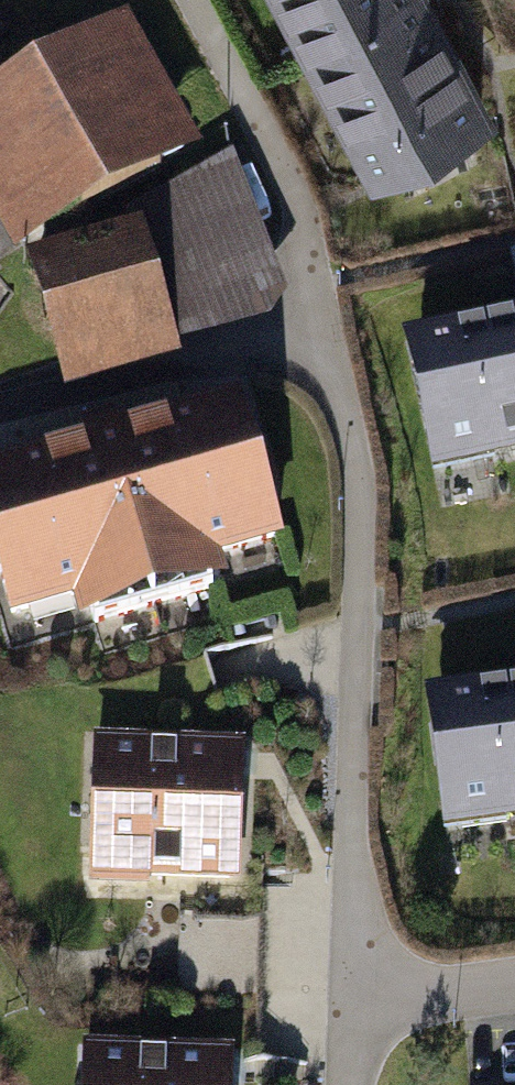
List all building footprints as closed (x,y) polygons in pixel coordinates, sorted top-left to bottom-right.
[(441,0),(285,0),(378,175),(500,111),(441,0)] [(0,118),(0,188),(46,251),(84,362),(258,315),(205,167),(126,42),(0,118)] [(407,340),(434,470),(514,453),(514,317),(407,340)] [(0,477),(0,513),(24,602),(275,533),(241,411),(0,477)] [(449,824),(514,815),(514,687),(431,699),(449,824)] [(111,748),(106,867),(236,872),(241,753),(111,748)] [(93,1084),(229,1084),(229,1057),(94,1055),(93,1084)]
